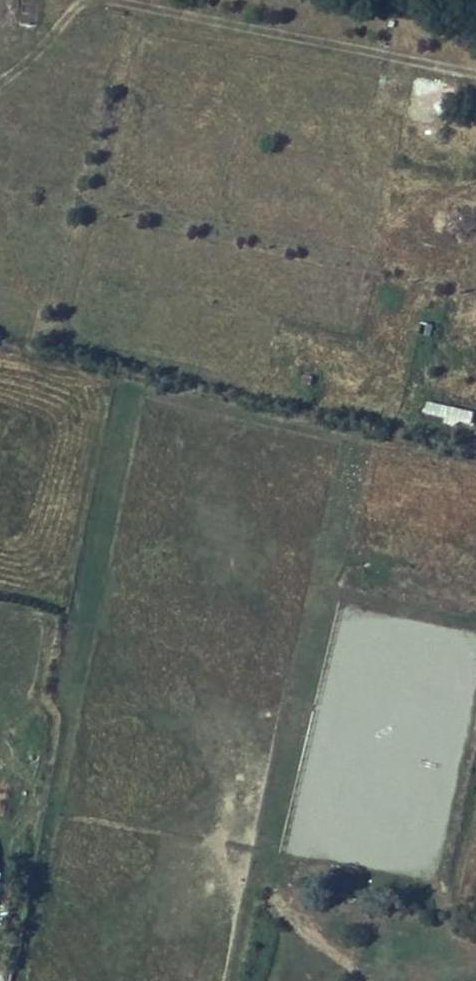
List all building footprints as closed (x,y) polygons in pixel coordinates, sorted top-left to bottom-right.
[(423,402),(420,418),(472,425),(474,409),(423,402)]
